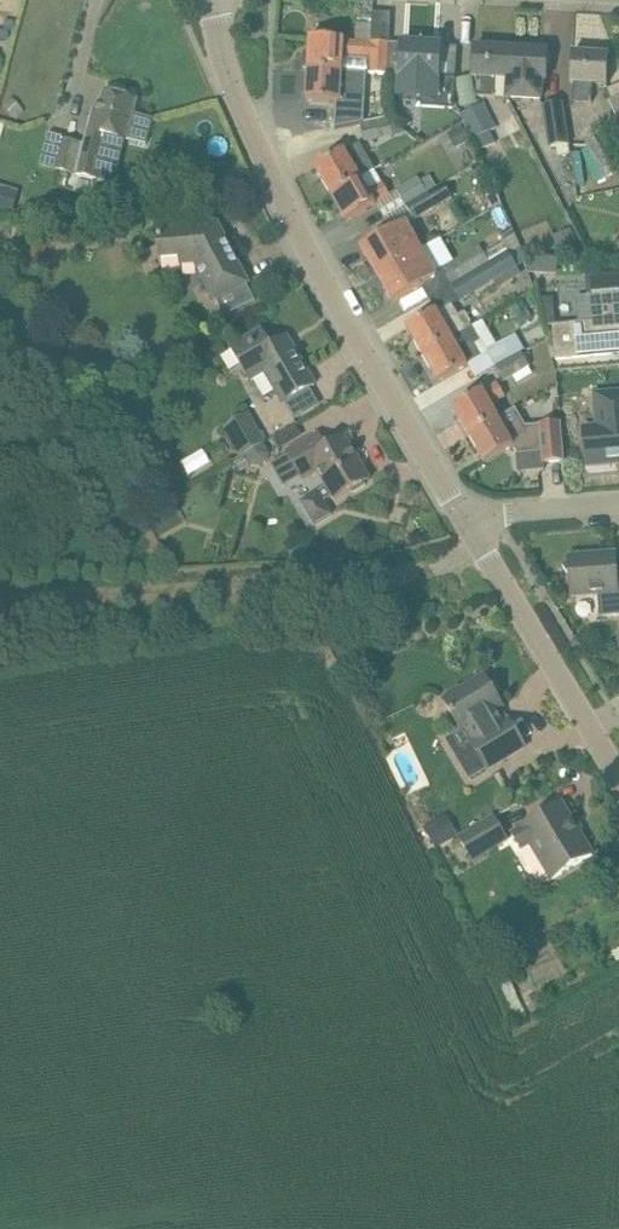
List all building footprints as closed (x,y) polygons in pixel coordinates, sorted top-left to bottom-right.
[(343,70),(389,73),(391,42),(373,41),(372,43),(345,41),(345,39),(311,37),(309,69),(343,71),(343,70)] [(440,77),(440,69),(442,45),(403,43),(401,78),(425,79),(424,104),(455,106),(456,78),(440,77)] [(511,78),(512,49),(475,47),(474,76),(479,76),(477,95),(496,96),(498,77),(510,78),(511,78)] [(547,80),(547,76),(548,52),(512,49),(511,78),(510,78),(509,99),(541,100),(543,80),(547,80)] [(609,84),(609,79),(610,55),(573,53),(572,81),(575,82),(574,101),(593,102),(594,83),(609,84)] [(342,86),(343,71),(309,69),(307,101),(342,103),(342,101),(359,102),(359,87),(342,86)] [(108,134),(147,144),(154,119),(133,113),(137,100),(105,92),(100,110),(95,108),(89,129),(85,144),(64,139),(56,167),(97,178),(108,134)] [(559,101),(537,104),(544,147),(566,143),(559,101)] [(357,122),(387,116),(384,102),(354,108),(357,122)] [(462,114),(474,140),(497,129),(485,103),(462,114)] [(390,119),(362,124),(365,141),(393,135),(390,119)] [(376,169),(368,155),(360,143),(346,151),(345,150),(337,155),(316,167),(331,195),(376,169)] [(369,191),(361,179),(376,170),(376,169),(331,195),(347,222),(377,205),(376,204),(390,195),(383,183),(369,191)] [(406,206),(439,186),(432,175),(422,181),(420,177),(397,191),(406,206)] [(444,184),(407,207),(415,221),(453,199),(444,184)] [(0,185),(0,209),(14,213),(21,191),(0,185)] [(218,223),(197,225),(178,227),(178,222),(158,224),(161,253),(176,251),(181,256),(182,264),(196,263),(215,300),(249,283),(218,223)] [(377,275),(422,249),(407,223),(392,231),(391,230),(383,235),(362,247),(377,275)] [(573,233),(557,241),(562,252),(578,245),(573,233)] [(516,235),(502,244),(505,248),(507,252),(508,251),(509,252),(521,246),(516,235)] [(490,263),(481,247),(443,269),(452,285),(490,263)] [(393,302),(414,290),(423,285),(438,276),(422,249),(377,275),(393,302)] [(461,301),(518,267),(509,252),(508,251),(507,252),(490,263),(452,285),(461,301)] [(528,272),(550,270),(550,257),(527,258),(528,272)] [(553,325),(553,326),(556,359),(583,356),(584,358),(608,356),(607,340),(618,338),(618,275),(590,278),(591,295),(577,296),(580,323),(557,324),(553,325)] [(424,355),(473,327),(474,327),(466,313),(460,317),(453,304),(438,312),(437,311),(408,328),(424,355)] [(481,342),(473,327),(424,355),(439,383),(460,371),(469,366),(468,364),(483,356),(477,345),(481,342)] [(287,336),(282,339),(272,345),(263,330),(231,348),(250,380),(266,371),(284,403),(316,385),(287,336)] [(497,366),(527,349),(517,332),(487,349),(497,366)] [(504,380),(531,366),(525,353),(498,367),(504,380)] [(484,391),(454,408),(470,435),(499,419),(498,418),(491,405),(506,396),(499,384),(485,392),(484,391)] [(584,423),(587,465),(593,465),(593,468),(611,466),(611,463),(618,462),(618,392),(594,394),(596,422),(584,423)] [(499,419),(470,435),(485,463),(514,446),(518,454),(542,451),(540,425),(527,427),(516,407),(514,409),(498,418),(499,419)] [(246,454),(266,442),(249,413),(226,426),(243,456),(246,454)] [(540,425),(542,451),(544,463),(565,461),(562,423),(540,425)] [(327,447),(320,434),(319,433),(287,452),(304,479),(319,470),(328,487),(320,492),(319,491),(301,502),(315,525),(333,515),(325,501),(334,496),(336,499),(370,479),(352,447),(346,436),(341,439),(327,447)] [(271,453),(265,443),(266,443),(266,442),(246,454),(253,465),(260,466),(270,461),(271,453)] [(618,567),(617,553),(599,554),(600,558),(591,559),(591,555),(569,557),(572,596),(599,594),(601,616),(618,615),(618,567)] [(488,769),(506,759),(526,746),(510,719),(508,720),(500,708),(504,706),(485,675),(461,689),(459,686),(446,694),(447,697),(444,699),(463,730),(466,728),(474,741),(471,742),(477,751),(488,769)] [(553,879),(572,867),(593,855),(562,803),(522,827),(523,828),(513,834),(522,848),(531,842),(553,879)] [(420,828),(432,848),(454,835),(442,815),(420,828)] [(475,861),(503,844),(509,840),(494,816),(487,820),(460,836),(475,861)]
